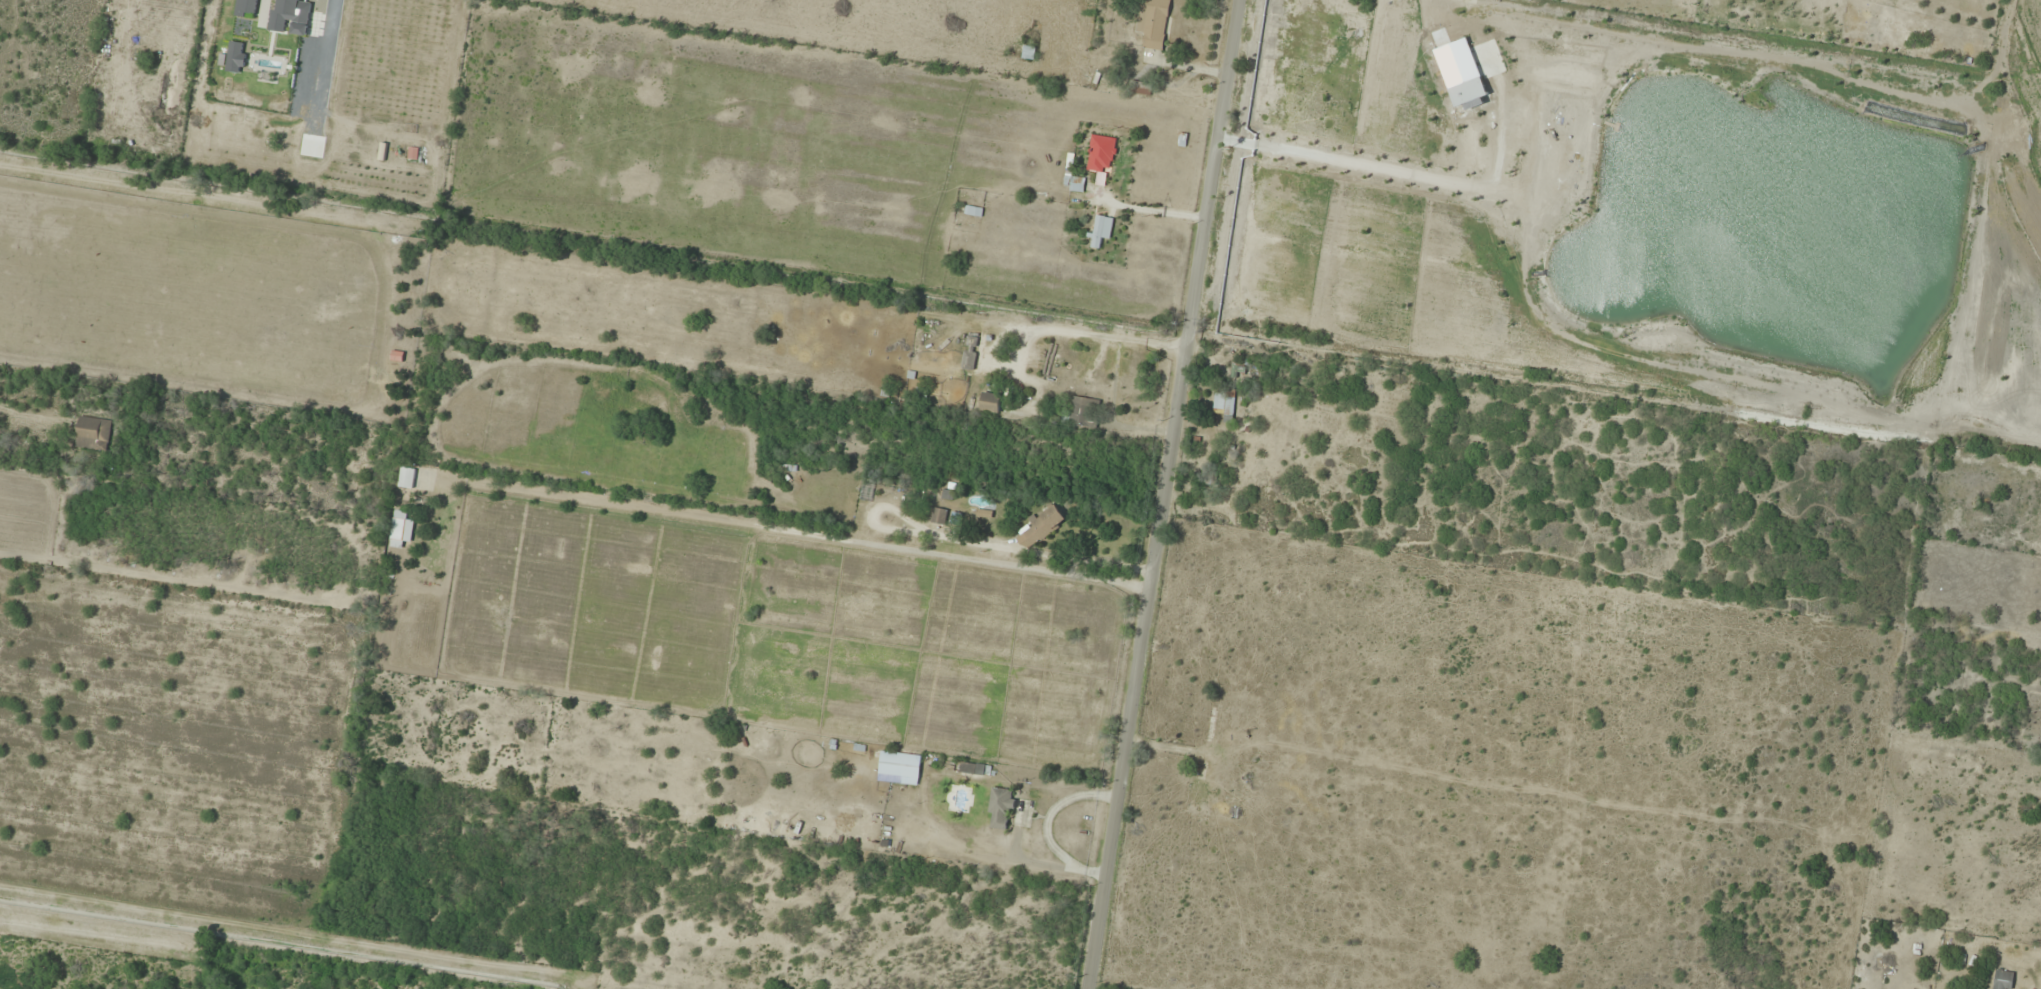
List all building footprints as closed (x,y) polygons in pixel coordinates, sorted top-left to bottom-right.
[(1139,35),(1144,36),(1143,48),(1164,51),(1170,0),(1143,0),(1139,35)] [(1135,92),(1148,95),(1150,86),(1137,83),(1135,92)] [(1088,172),(1113,174),(1117,138),(1092,136),(1088,172)] [(1085,191),(1085,177),(1065,177),(1065,191),(1085,191)] [(981,211),(967,209),(966,215),(980,217),(981,211)] [(1103,239),(1109,241),(1115,219),(1096,215),(1088,247),(1100,250),(1103,239)] [(961,369),(975,371),(977,354),(964,352),(961,369)] [(1234,390),(1215,390),(1215,411),(1225,411),(1225,420),(1234,420),(1234,390)] [(998,415),(1001,395),(983,392),(980,412),(998,415)] [(1073,417),(1078,418),(1077,425),(1095,429),(1101,404),(1077,398),(1073,417)] [(106,452),(111,421),(80,417),(75,447),(106,452)] [(398,486),(409,492),(417,475),(406,470),(398,486)] [(947,511),(934,509),(931,523),(945,525),(947,511)] [(391,545),(411,547),(414,513),(394,511),(391,545)] [(922,756),(882,751),(880,766),(869,765),(867,781),(919,786),(922,756)] [(961,774),(991,774),(991,764),(961,764),(961,774)] [(1011,831),(1014,790),(992,788),(988,828),(1011,831)] [(2013,972),(1995,971),(1994,988),(2012,988),(2013,972)]
